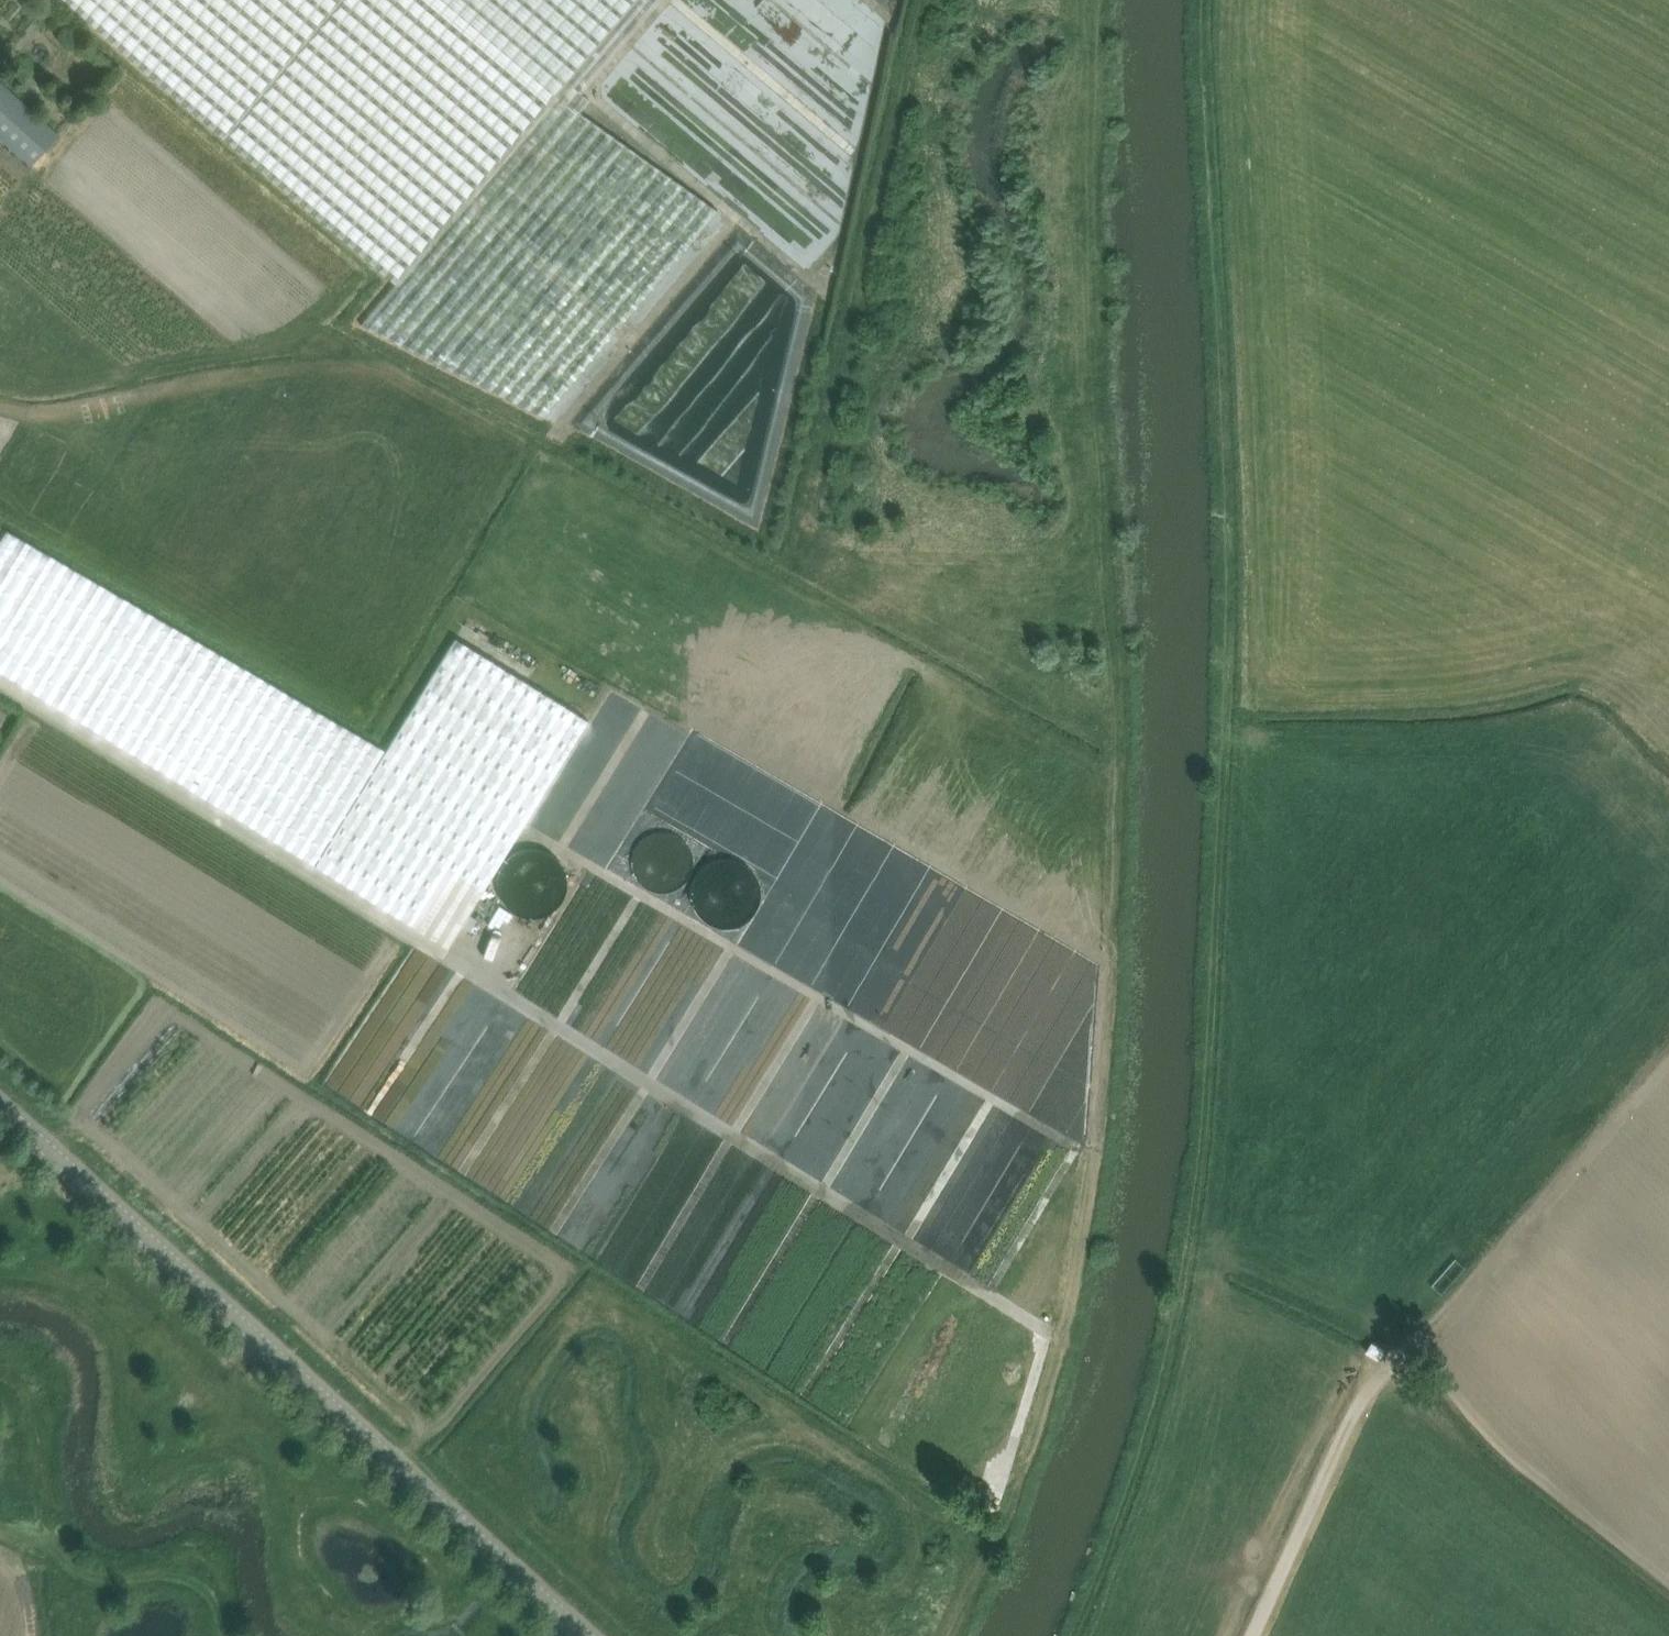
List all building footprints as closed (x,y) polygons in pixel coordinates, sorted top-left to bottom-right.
[(395,283),(360,324),(541,416),(716,210),(576,111),(588,98),(564,78),(633,0),(67,0),(395,283)] [(57,132),(0,80),(0,139),(28,164),(57,132)] [(636,417),(624,422),(698,468),(704,457),(708,466),(715,463),(718,440),(729,447),(748,439),(759,440),(772,418),(780,344),(769,318),(764,317),(760,324),(731,335),(722,351),(720,362),(727,377),(721,387),(709,386),(695,391),(689,376),(707,346),(708,337),(683,335),(660,372),(663,379),(653,394),(650,394),(630,402),(636,417)] [(448,946),(587,720),(455,639),(385,750),(6,531),(0,541),(0,671),(448,946)] [(497,879),(497,882),(497,885),(497,888),(499,894),(500,897),(501,899),(503,902),(505,904),(507,906),(509,909),(514,912),(519,915),(522,916),(531,917),(541,916),(543,915),(549,912),(551,910),(554,909),(558,904),(560,902),(562,899),(564,894),(565,891),(566,885),(566,879),(565,873),(564,870),(562,865),(560,862),(558,860),(554,855),(551,854),(549,852),(546,851),(543,849),(541,848),(531,847),(522,848),(519,849),(514,852),(509,855),(507,858),(505,860),(503,862),(501,865),(500,867),(499,870),(497,876),(497,879)] [(1386,1363),(1393,1351),(1380,1343),(1373,1355),(1386,1363)]
